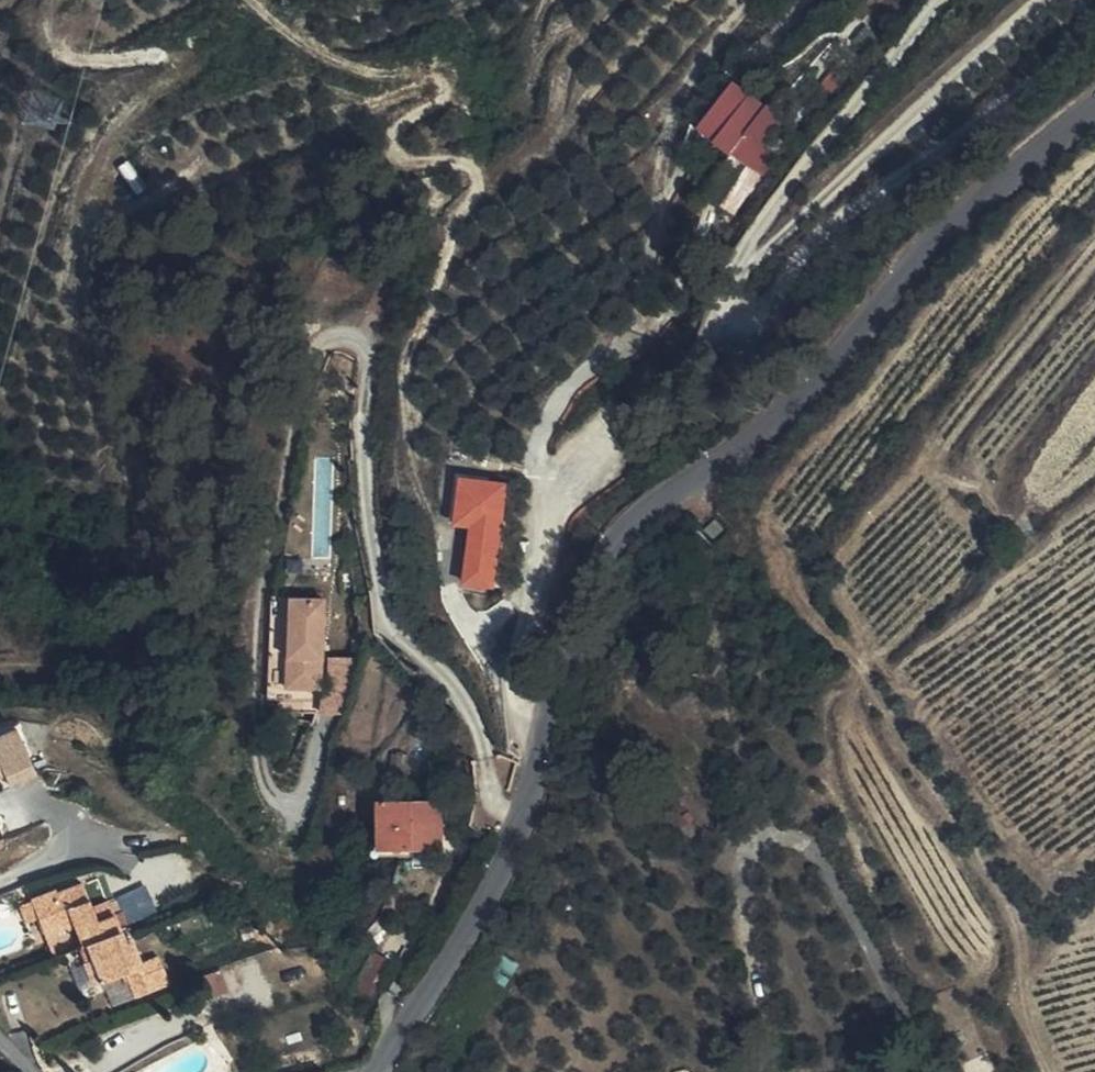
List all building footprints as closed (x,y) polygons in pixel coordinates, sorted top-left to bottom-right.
[(765,171),(796,118),(730,80),(699,133),(765,171)] [(456,525),(469,526),(466,585),(504,587),(510,477),(459,475),(456,525)] [(287,681),(300,594),(279,591),(265,689),(316,696),(317,685),(287,681)] [(329,598),(300,594),(287,681),(317,685),(329,598)] [(352,690),(354,655),(331,654),(329,689),(352,690)] [(32,738),(25,720),(0,729),(0,767),(9,763),(4,749),(32,738)] [(32,738),(4,749),(9,763),(15,776),(42,766),(32,738)] [(387,808),(385,859),(440,860),(441,809),(387,808)] [(121,936),(110,901),(97,905),(92,887),(89,879),(63,887),(61,882),(30,892),(43,935),(73,925),(81,949),(84,949),(121,936)] [(97,905),(110,901),(105,883),(92,887),(97,905)] [(124,943),(121,936),(84,949),(89,965),(83,966),(92,990),(124,981),(121,968),(136,963),(129,941),(124,943)] [(376,949),(360,967),(372,978),(388,961),(376,949)] [(121,968),(124,981),(126,986),(142,981),(136,963),(121,968)] [(160,976),(142,981),(126,986),(132,1003),(166,992),(160,976)]
